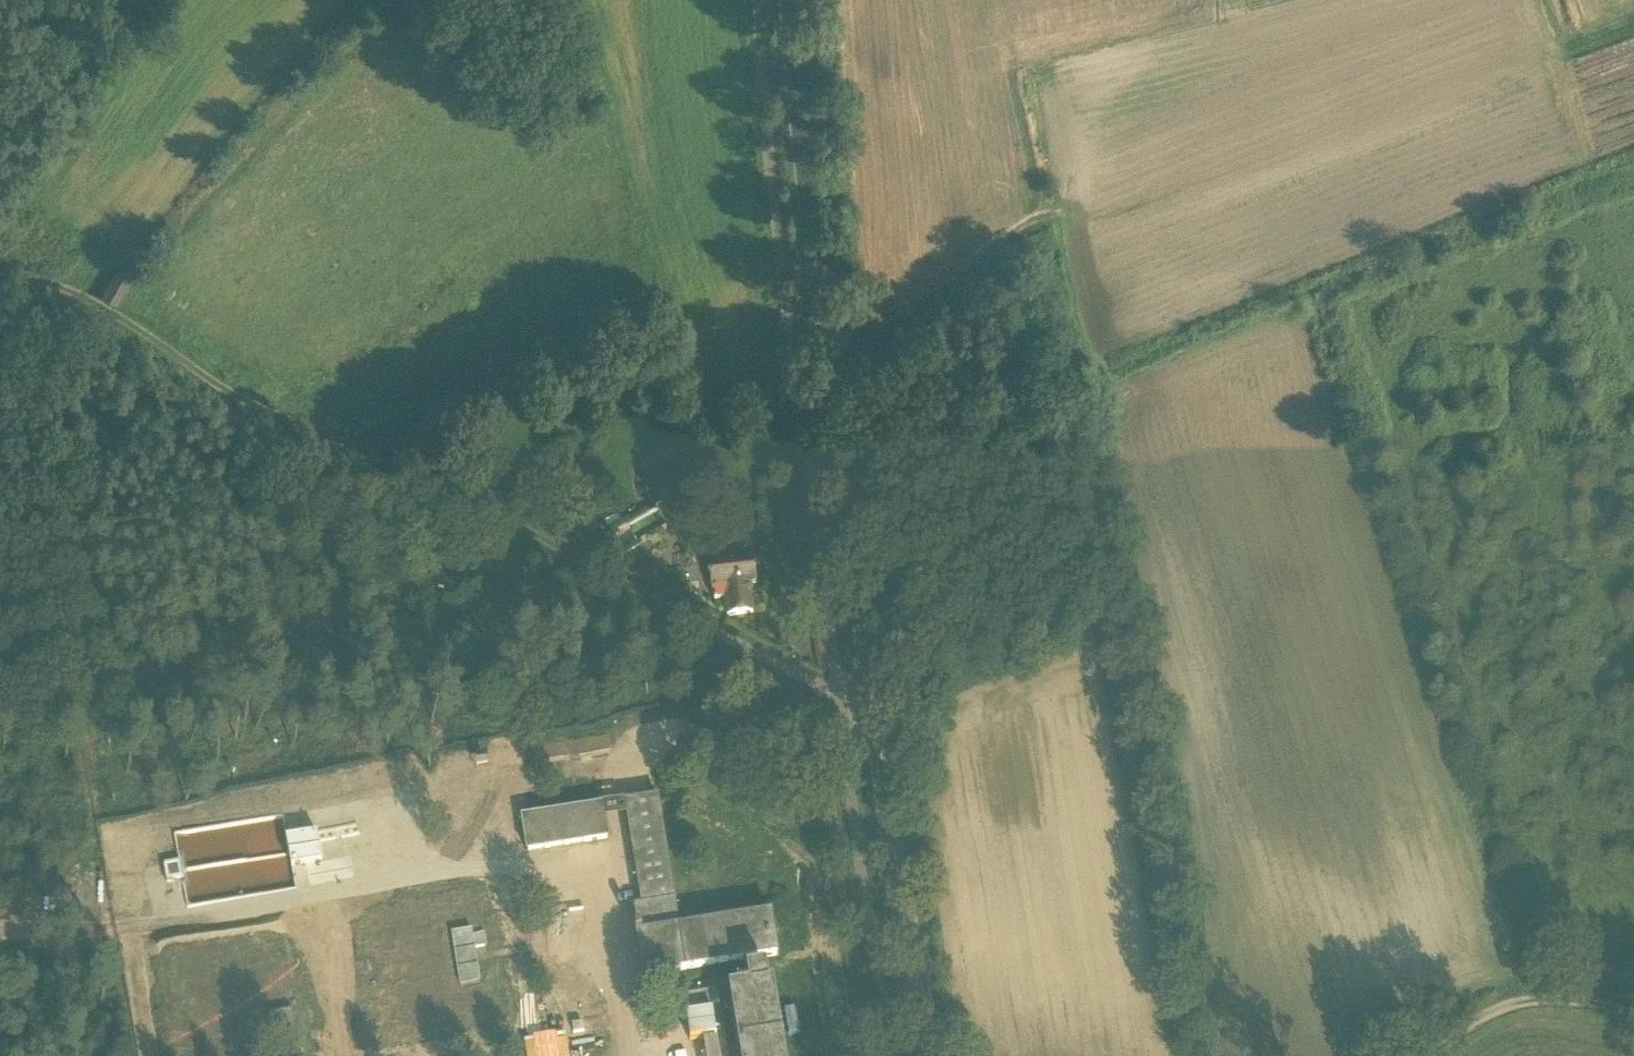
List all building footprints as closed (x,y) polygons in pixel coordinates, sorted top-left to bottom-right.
[(111,263),(101,289),(123,297),(133,271),(111,263)] [(742,547),(740,534),(730,535),(732,549),(742,547)] [(755,584),(753,562),(710,568),(714,604),(727,602),(728,617),(753,614),(749,585),(755,584)] [(657,797),(623,803),(641,907),(634,908),(638,931),(634,932),(635,938),(636,938),(643,978),(744,962),(749,995),(729,999),(738,1055),(783,1055),(773,992),(768,993),(762,959),(779,957),(772,914),(678,929),(657,797)] [(526,854),(608,840),(602,807),(520,821),(526,854)] [(317,834),(288,841),(293,867),(322,862),(317,834)] [(181,866),(164,869),(167,885),(184,882),(181,866)] [(469,933),(451,936),(459,989),(479,986),(473,952),(484,950),(482,937),(470,939),(469,933)] [(299,1047),(293,1011),(270,1015),(276,1051),(299,1047)]
